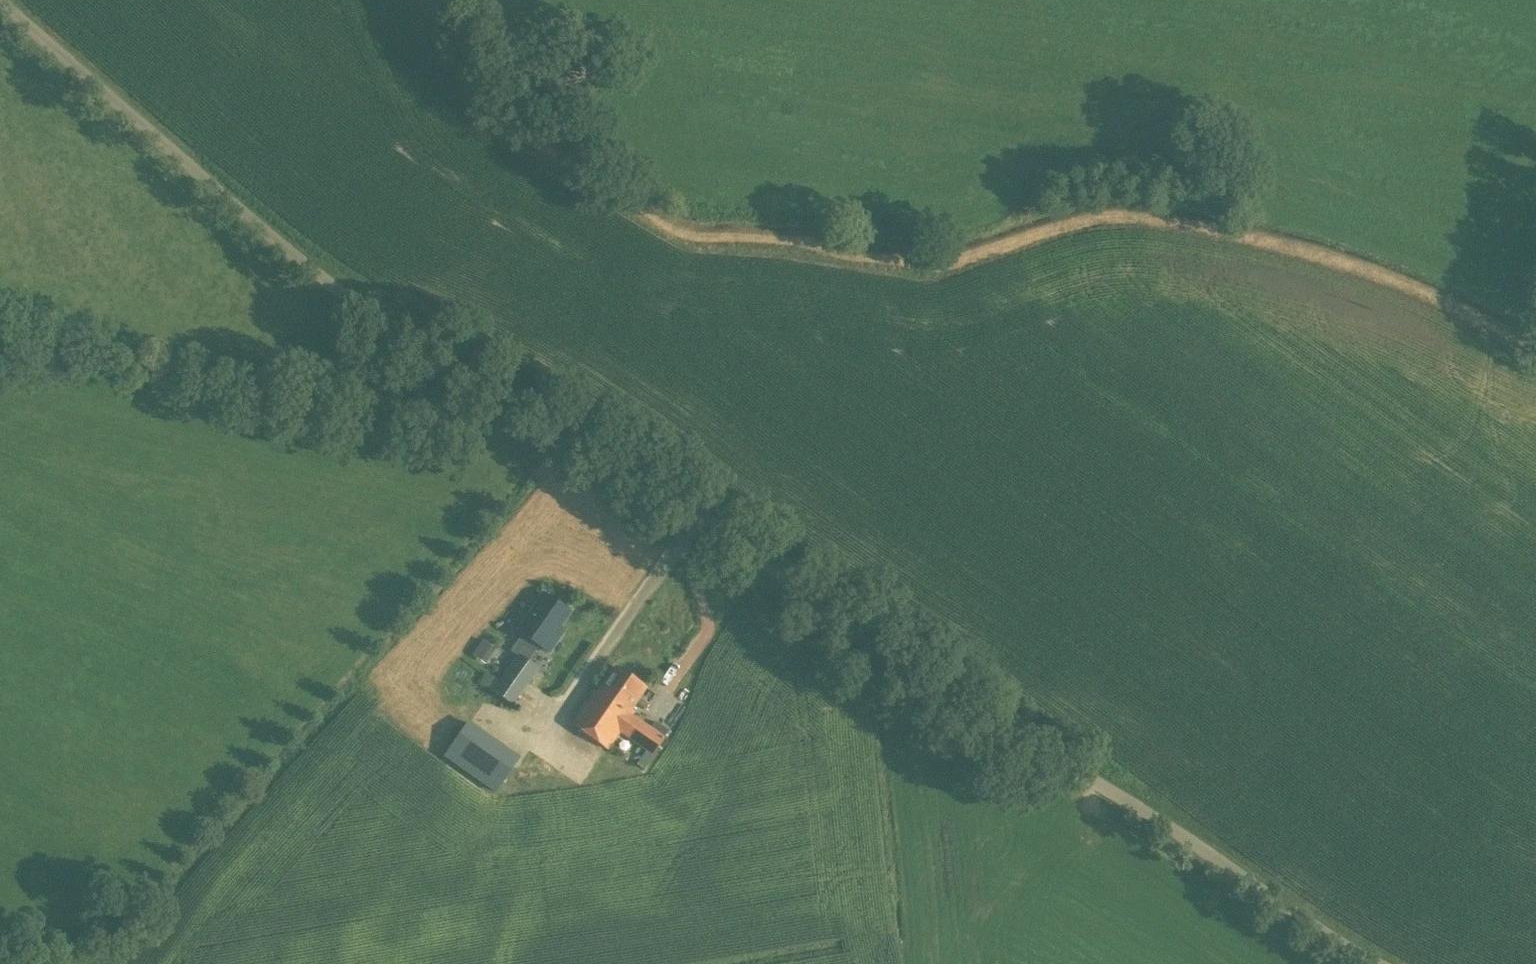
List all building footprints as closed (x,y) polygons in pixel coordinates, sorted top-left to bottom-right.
[(511,651),(516,655),(491,691),(512,706),(539,668),(529,661),(539,646),(549,653),(565,629),(560,626),(570,612),(544,594),(518,631),(522,634),(511,651)] [(597,692),(594,689),(571,722),(607,748),(620,730),(653,753),(664,737),(631,714),(633,710),(630,708),(645,686),(615,665),(597,692)] [(428,744),(477,779),(500,746),(451,711),(428,744)]
